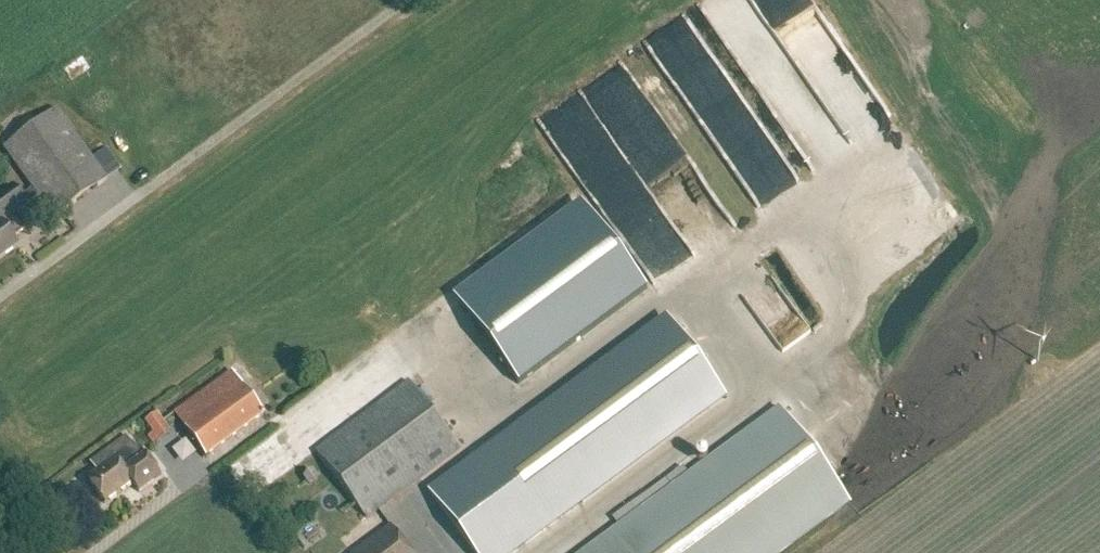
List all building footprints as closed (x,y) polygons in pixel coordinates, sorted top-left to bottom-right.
[(772,121),(819,93),(844,134),(879,113),(810,0),(708,0),(701,5),(772,121)] [(549,133),(568,164),(611,138),(593,110),(609,101),(617,115),(634,104),(642,117),(650,111),(624,69),(554,111),(562,125),(549,133)] [(2,149),(32,190),(25,195),(20,188),(15,191),(11,187),(0,195),(0,259),(18,246),(12,239),(25,230),(15,216),(39,199),(54,220),(107,181),(56,110),(2,149)] [(580,202),(453,297),(519,386),(647,291),(580,202)] [(666,320),(431,493),(475,552),(511,552),(723,397),(666,320)] [(172,413),(204,456),(262,413),(230,370),(172,413)] [(460,449),(407,378),(313,447),(367,519),(460,449)] [(847,502),(780,412),(589,552),(777,552),(847,502)] [(170,433),(156,414),(144,423),(153,435),(148,439),(153,446),(170,433)] [(134,452),(136,451),(126,436),(98,455),(105,465),(85,478),(100,502),(129,483),(135,493),(158,478),(144,456),(139,459),(134,452)] [(390,527),(356,552),(409,552),(390,527)]
